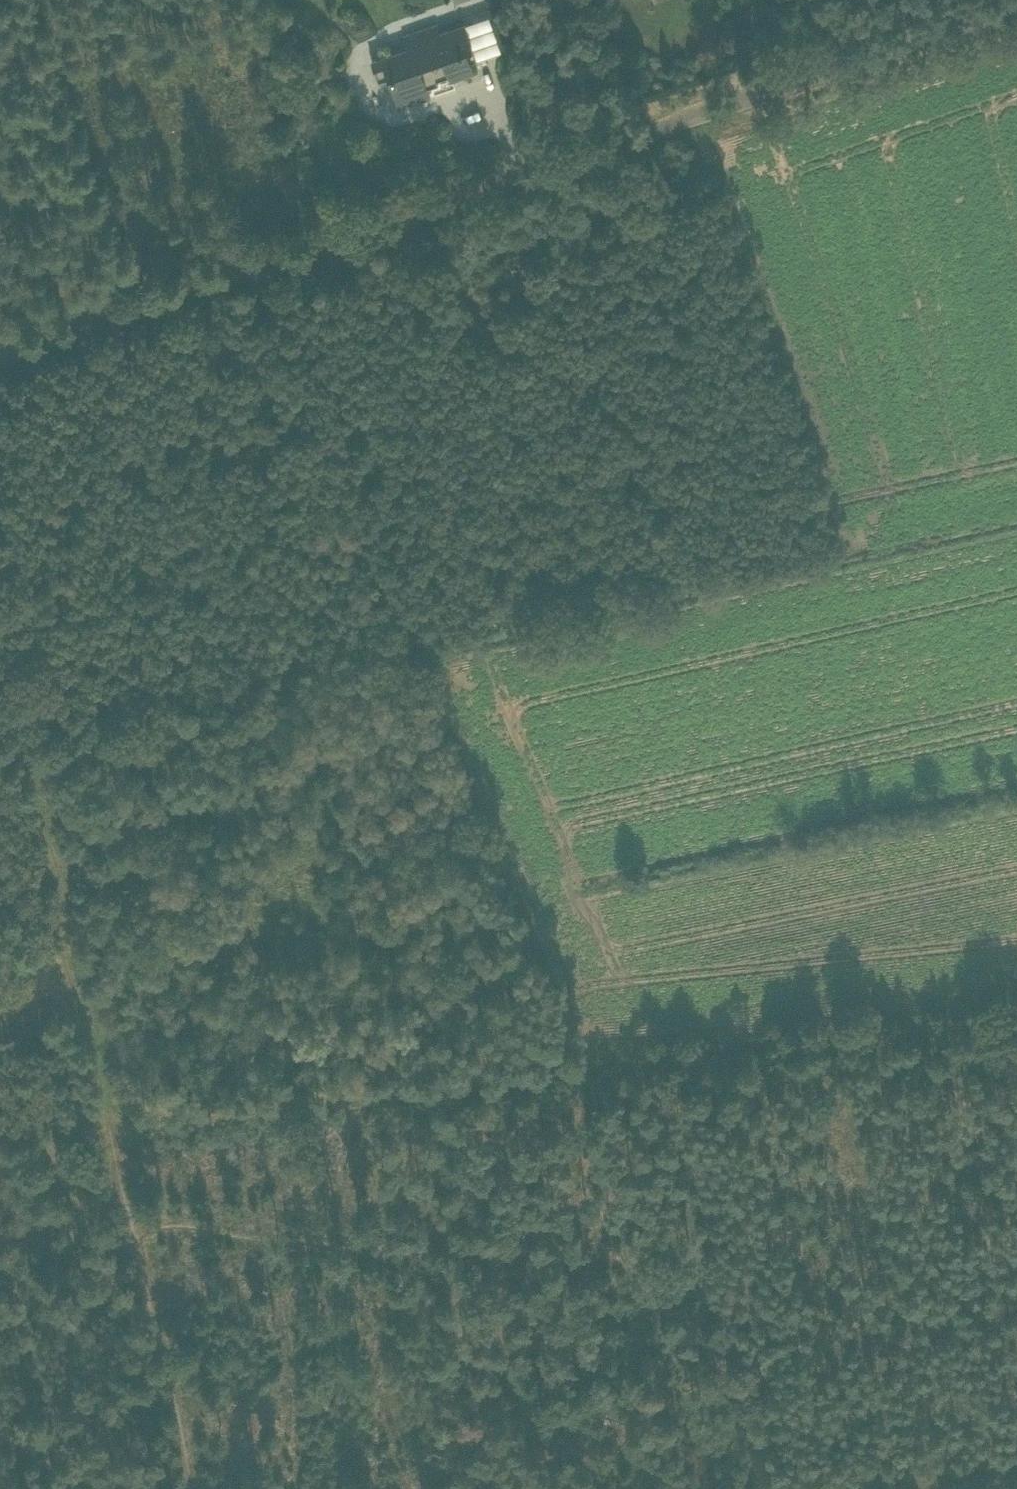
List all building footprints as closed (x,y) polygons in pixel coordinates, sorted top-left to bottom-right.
[(467,50),(473,48),(464,23),(440,31),(437,23),(403,35),(407,47),(372,59),(379,80),(388,77),(399,107),(431,96),(427,87),(439,83),(437,79),(449,75),(450,79),(474,70),(467,50)]
